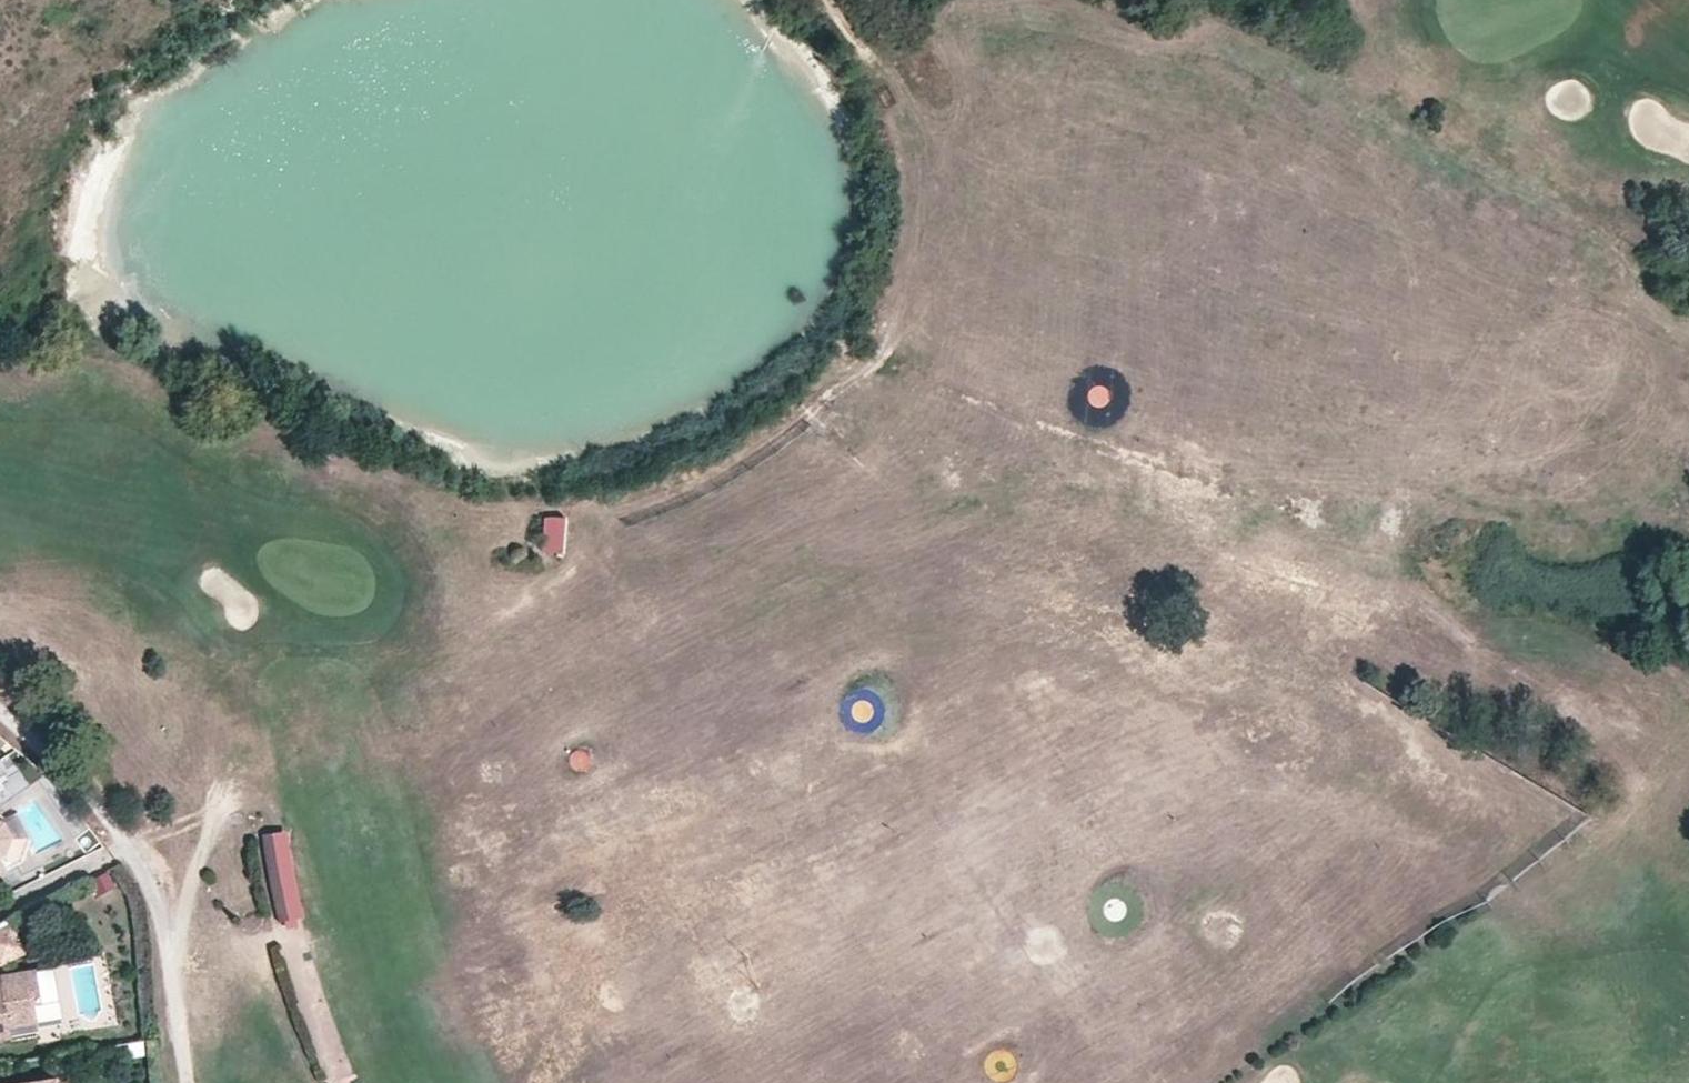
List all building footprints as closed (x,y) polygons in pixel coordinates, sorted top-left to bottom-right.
[(542,517),(541,551),(562,552),(563,518),(542,517)] [(0,778),(0,780),(6,792),(27,783),(20,768),(0,778)] [(0,822),(0,855),(5,852),(10,837),(2,822),(0,822)] [(297,887),(290,850),(288,829),(263,831),(264,854),(271,892),(280,921),(303,914),(297,887)] [(10,917),(0,922),(0,964),(1,967),(28,954),(10,917)] [(0,975),(0,983),(1,986),(0,986),(0,1039),(11,1037),(9,1027),(37,1022),(34,1004),(41,1003),(35,969),(0,975)]
